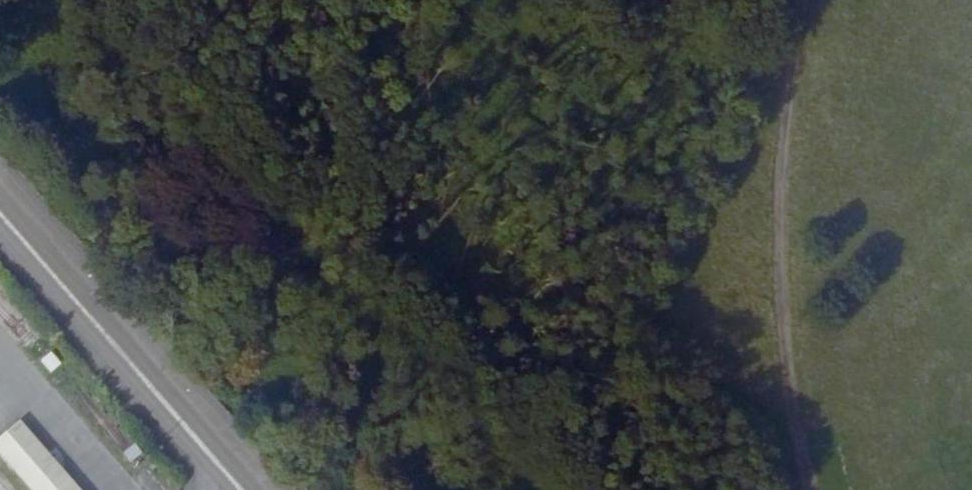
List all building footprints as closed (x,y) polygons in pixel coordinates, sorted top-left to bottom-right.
[(22,426),(0,443),(0,451),(33,489),(74,489),(22,426)]
